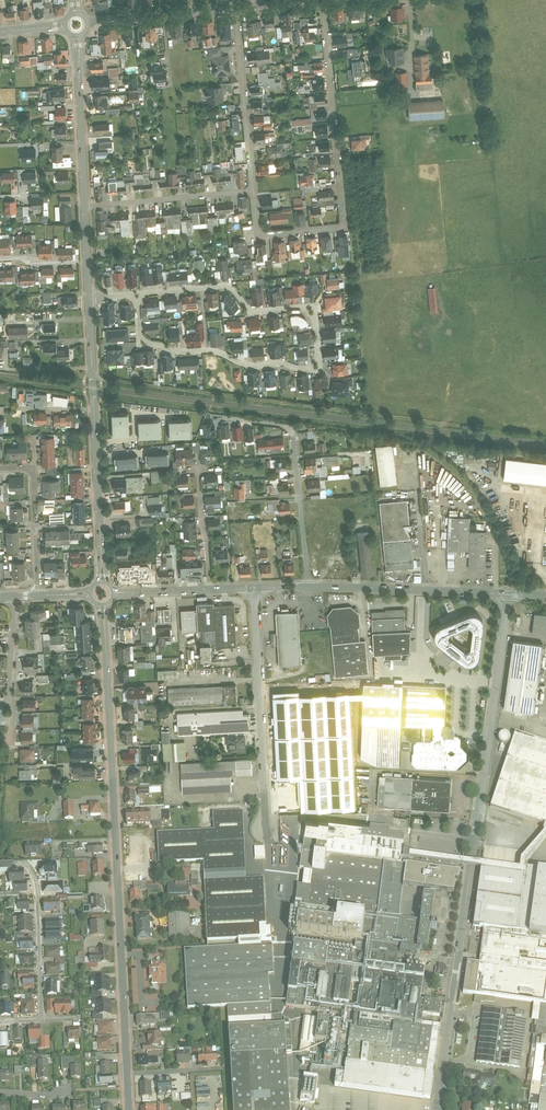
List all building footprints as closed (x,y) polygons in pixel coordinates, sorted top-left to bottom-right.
[(43,0),(34,1),(34,7),(34,8),(35,17),(44,16),(43,0)] [(59,4),(55,5),(55,14),(65,13),(64,4),(59,4)] [(358,4),(349,5),(350,18),(359,17),(358,8),(358,4)] [(13,5),(9,5),(9,11),(6,11),(7,19),(16,19),(15,10),(14,11),(13,5)] [(24,6),(24,9),(20,9),(21,18),(25,17),(25,18),(30,17),(28,5),(27,5),(24,6)] [(400,7),(391,8),(392,16),(393,16),(393,20),(403,19),(402,7),(400,7)] [(343,8),(334,9),(335,19),(343,18),(344,18),(343,13),(343,8)] [(316,9),(307,10),(308,21),(317,20),(317,18),(317,16),(316,16),(316,9)] [(293,11),(284,12),(285,21),(294,21),(293,16),(295,16),(294,12),(293,12),(293,11)] [(274,16),(265,17),(266,26),(270,26),(275,26),(274,16)] [(230,20),(220,21),(221,38),(232,38),(230,20)] [(212,21),(204,21),(205,33),(213,32),(212,21)] [(257,21),(248,22),(249,36),(259,35),(258,28),(257,21)] [(196,23),(187,23),(188,32),(188,34),(189,34),(197,34),(198,33),(198,26),(196,26),(196,23)] [(180,24),(171,25),(172,37),(182,36),(180,24)] [(315,32),(309,33),(309,28),(308,26),(305,27),(301,27),(302,35),(306,35),(306,41),(316,40),(315,34),(315,32)] [(156,27),(146,28),(147,40),(157,39),(156,33),(156,27)] [(132,28),(123,29),(123,32),(122,32),(122,37),(124,37),(124,39),(126,39),(127,45),(131,45),(131,38),(133,38),(133,37),(132,30),(132,28)] [(142,29),(135,29),(136,37),(137,47),(144,47),(142,29)] [(110,30),(101,31),(102,44),(102,48),(112,47),(111,40),(117,40),(117,39),(116,31),(116,30),(110,30)] [(46,38),(46,37),(45,36),(44,36),(43,37),(43,38),(42,39),(42,43),(43,50),(52,49),(51,37),(47,38),(46,38)] [(343,37),(336,37),(336,46),(340,46),(341,47),(343,47),(344,45),(348,45),(347,39),(347,36),(343,37)] [(28,41),(19,42),(20,54),(25,54),(24,51),(29,50),(28,41)] [(102,44),(99,45),(98,43),(93,44),(94,50),(91,51),(91,55),(99,55),(105,55),(104,53),(109,52),(112,52),(112,47),(102,48),(102,44)] [(403,48),(388,49),(389,56),(393,55),(394,63),(392,63),(404,63),(403,48)] [(357,49),(347,50),(348,58),(351,57),(360,56),(359,52),(357,52),(357,49)] [(120,50),(114,51),(114,52),(112,52),(109,52),(110,58),(121,58),(120,50)] [(256,53),(248,54),(249,61),(256,61),(257,66),(259,66),(266,65),(265,62),(270,61),(269,51),(263,52),(256,53)] [(66,57),(61,58),(60,53),(55,53),(56,58),(55,58),(55,64),(57,64),(67,63),(66,57)] [(424,53),(414,54),(416,79),(427,79),(424,53)] [(52,56),(44,57),(44,62),(44,64),(46,64),(49,64),(53,64),(52,56)] [(219,56),(212,57),(214,76),(231,74),(230,67),(229,68),(228,62),(229,62),(229,56),(219,56)] [(360,56),(351,57),(352,69),(347,69),(348,76),(353,75),(354,81),(364,80),(363,71),(366,71),(365,60),(360,60),(360,56)] [(30,57),(21,58),(22,66),(31,65),(31,63),(30,63),(30,57)] [(103,61),(92,62),(92,71),(103,70),(103,61)] [(322,62),(309,63),(310,69),(310,72),(314,71),(323,70),(322,65),(323,65),(322,62)] [(152,65),(150,66),(151,74),(154,73),(163,73),(162,65),(160,65),(152,65)] [(119,68),(109,68),(109,76),(115,76),(119,75),(119,68)] [(58,72),(57,72),(58,81),(67,81),(67,72),(58,72)] [(163,73),(154,73),(155,82),(157,81),(165,81),(167,80),(166,72),(163,73)] [(275,77),(268,78),(268,72),(260,72),(260,73),(261,85),(260,85),(261,93),(264,93),(263,88),(275,87),(276,87),(275,82),(275,77)] [(406,72),(397,73),(398,84),(407,84),(406,72)] [(137,77),(124,78),(124,82),(124,83),(132,83),(132,87),(137,87),(137,77)] [(323,77),(313,79),(313,78),(308,79),(309,82),(312,82),(312,84),(311,84),(312,89),(312,88),(314,88),(324,88),(323,77)] [(110,78),(93,79),(93,89),(110,88),(110,87),(110,78)] [(427,79),(416,79),(417,89),(432,88),(431,78),(427,79)] [(260,85),(251,86),(252,94),(261,93),(260,85)] [(222,87),(208,88),(208,90),(206,90),(207,97),(209,96),(209,101),(223,100),(222,90),(223,90),(223,87),(222,87)] [(64,88),(53,89),(53,90),(54,99),(65,99),(64,88)] [(130,93),(130,102),(139,101),(139,99),(140,98),(140,96),(139,95),(139,93),(136,93),(130,93)] [(325,93),(315,94),(315,102),(315,103),(317,103),(325,103),(325,93)] [(309,97),(304,97),(305,103),(304,103),(304,106),(309,106),(310,108),(317,107),(317,103),(315,103),(315,102),(309,102),(309,97)] [(102,100),(96,100),(96,101),(97,108),(100,108),(101,109),(103,109),(103,108),(109,107),(109,103),(108,103),(108,99),(102,100)] [(443,99),(408,101),(410,118),(445,117),(443,99)] [(262,100),(253,101),(254,110),(262,109),(263,109),(262,100)] [(65,107),(56,108),(56,112),(57,112),(57,118),(66,118),(66,115),(67,115),(67,112),(66,112),(65,107)] [(326,109),(312,111),(313,119),(317,119),(326,118),(326,109)] [(235,113),(232,113),(233,130),(240,129),(238,112),(235,113)] [(264,116),(254,117),(255,124),(264,123),(264,116)] [(109,124),(96,125),(97,132),(105,132),(110,131),(109,124)] [(67,125),(56,126),(57,136),(67,135),(67,125)] [(328,127),(316,128),(317,136),(328,135),(328,127)] [(265,132),(256,133),(257,142),(270,140),(270,137),(276,136),(275,136),(274,132),(265,133),(265,132)] [(360,140),(352,140),(353,149),(358,148),(358,149),(359,148),(362,148),(362,146),(361,139),(360,140)] [(328,141),(319,142),(319,146),(316,146),(316,151),(329,150),(328,141)] [(108,145),(96,146),(96,150),(96,154),(108,153),(108,145)] [(62,146),(53,147),(53,161),(63,160),(63,157),(62,146)] [(282,146),(268,148),(269,157),(274,157),(283,156),(282,147),(282,146)] [(36,148),(21,149),(22,161),(27,161),(27,162),(31,162),(31,161),(36,161),(36,148)] [(63,157),(63,160),(53,161),(54,167),(70,166),(70,160),(66,157),(63,157)] [(330,157),(321,158),(321,166),(331,165),(330,157)] [(269,164),(260,165),(260,174),(270,173),(270,172),(269,164)] [(227,166),(221,167),(222,183),(231,182),(231,176),(228,176),(227,166)] [(221,167),(215,168),(216,177),(213,177),(214,184),(222,183),(221,167)] [(195,170),(187,171),(187,177),(189,177),(189,179),(196,179),(195,170)] [(202,178),(201,172),(195,172),(195,170),(196,179),(196,186),(205,185),(205,178),(202,178)] [(240,170),(234,170),(234,174),(237,175),(238,187),(245,186),(243,170),(240,170)] [(14,172),(3,173),(4,182),(8,182),(15,182),(15,178),(14,172)] [(69,172),(57,173),(58,182),(69,182),(69,172)] [(177,173),(169,174),(170,181),(170,188),(179,187),(179,180),(178,180),(178,179),(177,173)] [(310,175),(299,176),(300,179),(300,185),(311,184),(311,183),(311,179),(310,175)] [(150,183),(149,177),(143,178),(143,180),(144,184),(144,190),(153,189),(152,183),(150,183)] [(166,177),(161,177),(161,180),(161,182),(161,189),(170,188),(170,181),(166,182),(166,177)] [(143,180),(140,180),(140,178),(137,178),(137,184),(136,184),(135,184),(135,191),(144,190),(144,184),(143,180)] [(126,185),(123,185),(123,181),(119,181),(119,186),(117,186),(118,193),(126,192),(126,185)] [(333,191),(319,192),(319,199),(334,198),(333,191)] [(41,198),(32,198),(32,207),(44,207),(44,202),(43,198),(41,198)] [(272,198),(263,198),(263,207),(272,206),(272,205),(279,204),(278,198),(272,199),(272,198)] [(302,199),(298,199),(298,198),(294,199),(294,208),(303,207),(302,199)] [(16,201),(6,202),(6,213),(8,213),(10,214),(12,214),(13,212),(16,212),(16,206),(16,201)] [(224,204),(215,205),(216,213),(218,212),(219,218),(226,218),(225,216),(224,205),(224,204)] [(233,204),(224,205),(225,216),(232,216),(231,211),(234,211),(233,204)] [(71,206),(61,207),(61,220),(71,219),(71,206)] [(207,206),(199,207),(199,214),(200,224),(206,223),(206,218),(208,217),(207,215),(208,215),(207,206)] [(247,206),(240,207),(240,206),(239,206),(239,210),(237,211),(239,214),(238,214),(240,219),(244,217),(242,210),(247,210),(247,206)] [(321,208),(313,209),(314,216),(322,215),(321,210),(321,208)] [(181,209),(172,210),(174,228),(180,228),(179,223),(181,223),(181,218),(182,217),(181,209)] [(172,210),(163,211),(164,217),(167,217),(168,229),(174,228),(172,210)] [(155,211),(146,212),(147,225),(148,225),(155,224),(156,224),(155,220),(156,220),(155,218),(156,218),(155,211)] [(146,212),(138,213),(138,221),(134,222),(135,238),(145,237),(144,225),(147,225),(146,212)] [(283,213),(278,213),(270,214),(271,223),(289,222),(288,213),(288,212),(283,213)] [(304,213),(295,214),(296,224),(305,223),(304,213)] [(129,214),(120,215),(121,226),(129,225),(130,225),(130,222),(129,214)] [(120,215),(111,216),(112,222),(115,222),(116,228),(121,227),(121,226),(120,215)] [(347,235),(340,236),(340,238),(341,245),(338,245),(339,248),(339,255),(348,254),(347,235)] [(331,236),(321,237),(323,254),(331,254),(331,251),(330,249),(332,248),(331,236)] [(316,238),(307,239),(308,249),(317,248),(316,238)] [(246,240),(234,241),(235,252),(247,251),(246,240)] [(299,240),(290,240),(291,250),(292,250),(299,250),(300,250),(299,240)] [(284,241),(274,242),(275,251),(274,251),(275,255),(275,256),(276,255),(280,255),(282,255),(281,251),(285,251),(284,241)] [(266,243),(256,244),(256,249),(258,249),(258,252),(256,252),(257,260),(264,260),(263,253),(267,252),(266,243)] [(246,260),(237,261),(238,274),(243,273),(243,270),(253,269),(252,259),(248,260),(246,260)] [(202,260),(194,261),(195,270),(203,270),(202,260)] [(224,260),(220,260),(222,277),(228,276),(228,268),(227,262),(224,262),(224,260)] [(161,266),(152,267),(152,269),(152,274),(153,284),(157,283),(157,281),(163,281),(161,266)] [(73,267),(61,268),(61,272),(62,273),(62,276),(73,275),(73,267)] [(54,268),(42,269),(43,273),(43,276),(43,277),(47,276),(54,276),(54,268)] [(135,268),(129,268),(130,277),(130,285),(131,285),(137,284),(135,268)] [(187,271),(179,272),(180,283),(188,282),(187,271)] [(179,272),(170,273),(171,284),(180,283),(179,272)] [(110,275),(106,275),(106,276),(105,276),(106,285),(114,284),(113,276),(110,276),(110,275)] [(258,279),(256,279),(257,287),(261,287),(265,287),(264,278),(258,279)] [(339,278),(327,279),(328,289),(340,287),(340,283),(340,282),(339,278)] [(318,282),(307,284),(308,290),(309,299),(310,299),(310,296),(312,296),(312,295),(313,295),(313,293),(318,293),(318,289),(319,289),(318,282)] [(297,289),(286,290),(287,301),(291,301),(291,302),(296,301),(296,300),(300,300),(299,294),(298,284),(296,285),(297,289)] [(257,287),(252,288),(254,304),(263,303),(261,287),(257,287)] [(437,312),(435,287),(427,288),(429,312),(437,312)] [(278,291),(268,292),(270,304),(279,303),(279,296),(278,291)] [(217,293),(208,294),(209,301),(210,305),(218,305),(217,293)] [(228,301),(225,303),(226,308),(227,309),(230,314),(231,314),(234,312),(234,311),(239,307),(229,294),(225,298),(228,301)] [(193,295),(187,296),(188,296),(184,297),(184,299),(185,307),(191,307),(191,306),(197,305),(197,299),(196,295),(193,296),(193,295)] [(77,296),(64,297),(59,297),(59,307),(64,307),(64,306),(77,305),(77,296)] [(327,297),(326,297),(327,308),(327,309),(332,308),(342,307),(341,296),(333,297),(327,297)] [(177,297),(165,298),(166,307),(177,306),(178,306),(177,302),(177,297)] [(159,299),(151,299),(151,302),(147,302),(147,307),(148,310),(160,309),(159,299)] [(109,307),(104,307),(104,317),(105,323),(110,323),(110,320),(115,320),(114,303),(109,303),(109,307)] [(129,305),(121,306),(122,312),(122,318),(132,317),(131,309),(129,305)] [(334,316),(325,317),(326,325),(342,324),(341,314),(335,315),(336,316),(334,316)] [(297,315),(296,315),(291,315),(292,323),(296,323),(297,323),(298,323),(299,324),(300,324),(301,325),(301,326),(307,324),(308,324),(308,323),(307,321),(306,320),(306,319),(305,318),(304,318),(303,317),(301,316),(299,315),(297,315)] [(279,317),(270,318),(271,328),(280,327),(279,319),(279,317)] [(256,319),(253,319),(253,320),(249,320),(250,330),(260,329),(261,329),(260,322),(260,319),(256,319)] [(242,321),(235,322),(235,321),(228,321),(228,328),(232,328),(232,331),(243,330),(242,321)] [(204,322),(196,323),(197,333),(200,333),(201,338),(205,337),(204,322)] [(151,324),(145,325),(146,332),(159,331),(159,323),(158,323),(151,324)] [(56,324),(41,325),(41,330),(44,330),(45,333),(56,333),(56,324)] [(28,327),(10,327),(10,337),(28,336),(28,327)] [(178,328),(169,329),(170,341),(180,340),(179,334),(179,328),(178,328)] [(118,329),(107,330),(107,335),(106,336),(106,338),(108,339),(108,340),(118,339),(118,329)] [(128,329),(118,329),(118,339),(129,339),(129,334),(130,333),(129,330),(128,329)] [(335,331),(323,332),(324,342),(329,341),(329,342),(332,341),(336,340),(335,331)] [(304,333),(299,334),(300,343),(299,343),(300,343),(311,342),(310,333),(310,332),(304,333)] [(197,333),(187,334),(188,344),(192,344),(192,345),(197,344),(197,343),(201,343),(201,338),(200,333),(197,333)] [(221,333),(211,333),(212,344),(221,344),(222,344),(221,336),(221,333)] [(243,341),(232,342),(233,352),(244,351),(243,349),(243,341)] [(57,344),(45,344),(45,347),(42,348),(42,351),(45,351),(45,354),(57,354),(57,349),(57,344)] [(280,344),(270,345),(271,357),(281,356),(280,344)] [(253,349),(252,349),(253,356),(253,359),(257,358),(257,359),(260,359),(260,358),(264,358),(263,348),(253,349)] [(335,348),(325,349),(326,358),(338,357),(338,349),(337,348),(335,348)] [(69,349),(57,349),(57,354),(57,359),(69,358),(69,349)] [(115,349),(112,349),(112,350),(108,351),(109,356),(109,363),(117,363),(116,350),(115,350),(115,349)] [(120,350),(120,349),(117,349),(117,350),(116,350),(117,363),(124,363),(124,356),(124,350),(120,350)] [(300,350),(298,350),(299,360),(308,359),(307,349),(300,350)] [(144,352),(134,353),(134,355),(135,362),(136,362),(136,363),(140,363),(140,362),(144,362),(144,363),(144,351),(144,352)] [(154,351),(144,351),(144,363),(146,363),(146,364),(150,364),(150,363),(154,363),(154,358),(154,351)] [(172,356),(162,356),(163,362),(163,368),(165,368),(173,368),(172,356)] [(186,359),(179,359),(179,366),(180,369),(185,368),(186,369),(190,369),(189,358),(186,358),(186,359)] [(199,358),(193,359),(192,358),(189,358),(190,369),(194,369),(195,368),(199,368),(200,368),(200,365),(199,358)] [(339,364),(333,365),(334,375),(348,374),(347,364),(347,363),(339,364)] [(275,371),(265,372),(266,381),(266,385),(267,385),(272,385),(271,383),(276,383),(275,371)] [(258,372),(249,373),(250,384),(252,384),(253,385),(256,385),(257,383),(259,383),(259,376),(258,372)] [(290,374),(282,375),(282,379),(281,380),(282,381),(282,383),(281,384),(281,385),(283,386),(283,387),(291,386),(290,377),(290,374)] [(308,376),(302,376),(302,377),(298,378),(299,389),(305,388),(305,387),(309,387),(308,379),(308,376)] [(353,377),(343,378),(344,383),(347,384),(347,386),(353,385),(353,377)] [(325,378),(315,379),(316,385),(316,392),(317,392),(326,391),(325,378)] [(344,383),(334,382),(333,393),(346,395),(346,392),(348,392),(348,387),(347,387),(347,386),(347,384),(344,383)] [(34,392),(28,392),(28,393),(28,401),(28,405),(48,405),(48,393),(34,394),(34,392)] [(68,398),(54,396),(54,403),(59,404),(67,405),(68,398)] [(47,413),(35,414),(35,423),(47,422),(47,416),(47,413)] [(129,413),(112,414),(113,435),(130,434),(129,413)] [(71,415),(60,416),(61,424),(72,424),(71,415)] [(192,419),(170,420),(170,437),(193,436),(192,419)] [(161,420),(139,420),(139,438),(162,437),(161,420)] [(212,422),(206,423),(204,427),(205,435),(215,434),(215,432),(216,432),(215,424),(214,424),(214,422),(212,422)] [(230,424),(221,425),(222,429),(223,437),(231,436),(230,431),(230,424)] [(241,426),(233,427),(233,430),(234,438),(235,438),(242,437),(241,426)] [(253,428),(245,429),(246,440),(254,439),(253,428)] [(46,438),(42,438),(43,446),(54,446),(54,438),(54,437),(46,438)] [(283,437),(259,440),(260,453),(267,453),(267,452),(268,452),(268,454),(270,454),(270,452),(285,451),(284,446),(283,437)] [(315,440),(304,441),(306,452),(316,450),(315,440)] [(21,447),(10,448),(10,454),(8,454),(8,458),(19,458),(19,457),(23,457),(23,451),(27,451),(26,443),(20,443),(21,447)] [(392,444),(376,446),(380,486),(397,484),(392,444)] [(54,446),(43,446),(43,449),(44,451),(44,457),(55,457),(54,446)] [(85,448),(75,449),(75,464),(85,463),(85,448)] [(192,449),(184,450),(185,462),(193,462),(192,449)] [(184,450),(177,450),(177,462),(177,463),(181,463),(185,462),(184,450)] [(201,450),(201,452),(202,462),(211,461),(211,456),(212,456),(211,451),(211,450),(201,450)] [(402,453),(402,462),(416,461),(415,452),(402,453)] [(169,453),(147,453),(147,464),(169,463),(169,453)] [(137,455),(116,457),(117,468),(138,465),(137,455)] [(339,455),(321,457),(323,467),(340,465),(339,455)] [(44,457),(43,457),(44,466),(47,466),(55,465),(55,457),(44,457)] [(316,457),(306,458),(307,468),(311,468),(312,470),(316,470),(316,467),(317,467),(316,457)] [(285,460),(282,460),(282,458),(275,459),(277,470),(286,469),(285,460)] [(506,459),(504,479),(545,484),(545,464),(506,459)] [(162,470),(151,471),(152,482),(160,481),(159,475),(163,475),(162,470)] [(73,472),(72,472),(72,483),(83,483),(83,472),(82,472),(73,472)] [(216,474),(207,475),(207,484),(218,483),(218,474),(216,474)] [(143,476),(126,477),(127,489),(127,492),(137,492),(137,489),(144,488),(143,476)] [(188,476),(177,477),(178,486),(189,485),(188,476)] [(18,478),(18,479),(14,479),(14,478),(10,479),(10,488),(17,487),(17,492),(16,492),(24,492),(24,478),(18,478)] [(126,479),(114,480),(115,490),(127,489),(126,479)] [(246,479),(240,480),(240,487),(235,488),(235,498),(245,497),(245,491),(246,491),(246,479)] [(320,480),(309,481),(309,491),(320,490),(320,480)] [(59,481),(44,481),(44,486),(45,486),(45,490),(44,490),(44,496),(48,496),(54,496),(54,488),(59,488),(59,481)] [(83,483),(72,483),(73,494),(74,494),(83,494),(84,494),(83,483)] [(288,483),(280,484),(280,486),(274,487),(274,492),(274,493),(289,491),(288,483)] [(216,496),(206,497),(207,510),(214,510),(214,506),(221,505),(220,496),(216,496)] [(160,497),(148,498),(149,506),(150,505),(159,504),(159,501),(160,501),(160,497)] [(185,498),(183,498),(184,507),(195,506),(194,497),(185,498)] [(45,499),(38,500),(38,503),(36,503),(36,505),(38,505),(38,510),(44,510),(44,506),(54,505),(54,499),(48,499),(47,499),(45,499)] [(279,499),(268,499),(269,511),(275,511),(276,513),(280,513),(279,503),(279,499)] [(390,502),(380,503),(383,541),(411,538),(407,530),(410,529),(410,525),(412,525),(412,524),(410,525),(407,500),(390,502)] [(84,501),(75,502),(75,512),(85,511),(84,501)] [(126,501),(115,502),(116,511),(119,510),(119,512),(121,512),(121,510),(126,510),(126,507),(127,507),(127,506),(126,506),(126,501)] [(285,504),(285,502),(279,503),(280,513),(286,512),(286,511),(290,510),(290,512),(291,512),(290,503),(285,504)] [(159,504),(150,505),(150,514),(157,513),(162,513),(161,504),(159,504)] [(23,506),(11,507),(12,520),(17,520),(17,519),(23,519),(23,506)] [(85,511),(75,512),(76,521),(85,521),(85,511)] [(64,512),(54,512),(54,514),(51,514),(51,522),(56,522),(64,522),(64,512)] [(470,517),(449,516),(447,550),(469,551),(469,568),(485,569),(487,531),(470,530),(470,517)] [(215,519),(209,519),(209,528),(220,528),(220,519),(215,519)] [(194,521),(184,521),(184,530),(185,530),(185,537),(190,537),(196,537),(197,537),(196,521),(194,521)] [(130,523),(117,524),(117,536),(131,535),(130,523)] [(18,530),(7,531),(8,550),(19,550),(18,530)] [(70,530),(61,530),(61,531),(62,543),(62,542),(70,542),(70,543),(71,543),(70,530)] [(369,532),(357,533),(358,538),(360,538),(361,550),(360,550),(361,554),(363,569),(361,570),(362,575),(373,574),(372,569),(368,538),(369,538),(369,532)] [(383,541),(385,563),(386,568),(384,568),(384,570),(386,570),(414,568),(411,538),(383,541)] [(222,549),(217,549),(217,561),(217,560),(221,560),(221,561),(228,560),(228,561),(228,551),(224,551),(224,549),(224,545),(222,545),(222,549)] [(128,547),(118,547),(118,557),(128,557),(128,547)] [(201,549),(183,550),(183,558),(186,558),(186,561),(190,561),(190,558),(195,558),(195,554),(201,554),(201,549)] [(80,556),(73,557),(74,563),(78,563),(78,565),(78,566),(82,566),(83,564),(87,564),(86,556),(80,556)] [(25,562),(14,562),(14,570),(25,570),(25,562)] [(56,562),(45,563),(45,574),(46,574),(52,574),(57,574),(56,564),(56,562)] [(65,563),(56,564),(57,574),(57,576),(61,575),(62,577),(64,578),(65,577),(65,576),(66,575),(65,563)] [(203,564),(180,565),(181,578),(189,577),(189,578),(195,578),(195,577),(203,576),(203,564)] [(294,564),(285,565),(285,574),(295,574),(294,564)] [(140,567),(140,565),(134,566),(134,568),(121,568),(122,572),(119,572),(120,577),(121,577),(121,579),(131,579),(131,578),(139,578),(139,579),(149,578),(149,576),(150,576),(150,571),(148,571),(148,567),(140,567)] [(251,567),(242,567),(242,565),(240,565),(240,567),(240,575),(251,575),(251,567)] [(271,574),(271,565),(262,566),(262,574),(271,574)] [(25,570),(14,570),(15,578),(25,578),(25,570)] [(167,570),(159,570),(160,579),(167,578),(167,570)] [(214,602),(197,603),(197,609),(198,630),(216,629),(214,606),(214,602)] [(146,615),(146,603),(136,603),(136,615),(146,615)] [(234,605),(214,606),(216,629),(216,646),(236,645),(236,644),(239,644),(238,625),(235,625),(234,605)] [(389,611),(372,611),(373,632),(406,630),(404,608),(389,609),(389,611)] [(170,609),(158,610),(158,622),(171,621),(170,609)] [(198,630),(197,609),(181,609),(182,631),(198,631),(198,630)] [(353,610),(346,611),(343,609),(334,610),(330,615),(332,644),(360,641),(360,640),(357,614),(353,610)] [(46,610),(33,610),(33,618),(40,618),(46,618),(46,610)] [(299,611),(277,612),(278,632),(300,631),(299,611)] [(471,614),(440,626),(438,627),(436,629),(435,631),(434,634),(434,636),(435,639),(436,641),(438,643),(463,663),(465,664),(468,665),(471,665),(473,664),(475,663),(477,661),(478,659),(479,657),(484,624),(483,622),(483,619),(481,617),(480,615),(478,614),(475,613),(473,613),(471,614)] [(535,613),(532,635),(544,637),(544,638),(545,638),(545,614),(535,613)] [(33,618),(26,619),(27,627),(40,626),(40,618),(33,618)] [(143,625),(142,625),(142,638),(148,638),(153,638),(153,635),(152,626),(152,625),(148,625),(143,625)] [(40,626),(27,627),(27,634),(28,634),(35,634),(41,634),(40,626)] [(131,626),(120,626),(121,639),(132,638),(131,626)] [(171,627),(165,628),(159,629),(160,646),(166,645),(165,638),(171,638),(171,627)] [(406,630),(373,632),(374,654),(385,653),(385,659),(401,658),(401,652),(410,652),(411,630),(406,630)] [(300,631),(278,632),(278,645),(300,644),(300,631)] [(360,641),(332,644),(335,676),(368,673),(365,640),(360,640),(360,641)] [(544,644),(513,640),(504,708),(534,712),(544,644)] [(211,643),(200,644),(201,658),(201,659),(204,659),(212,659),(211,643)] [(300,644),(278,645),(279,665),(301,664),(300,644)] [(38,656),(28,656),(28,658),(24,658),(24,667),(29,667),(29,671),(37,671),(37,667),(39,667),(38,656)] [(92,656),(82,656),(82,659),(77,660),(77,665),(82,665),(82,668),(91,668),(92,668),(92,656)] [(129,668),(119,669),(120,680),(129,679),(129,668)] [(178,669),(158,670),(158,679),(178,678),(178,669)] [(93,679),(83,679),(84,691),(94,691),(93,679)] [(26,681),(26,683),(22,683),(22,693),(33,692),(33,681),(26,681)] [(402,685),(364,683),(362,724),(378,725),(400,725),(402,685)] [(223,685),(196,687),(197,703),(224,702),(223,685)] [(236,685),(223,685),(224,702),(237,701),(236,685)] [(446,687),(402,685),(400,725),(400,726),(401,726),(422,726),(425,726),(433,727),(445,727),(446,687)] [(146,686),(129,687),(129,693),(127,693),(127,700),(147,699),(147,691),(146,686)] [(196,687),(168,688),(169,705),(197,703),(196,687)] [(298,690),(284,691),(283,692),(279,692),(278,692),(275,696),(274,697),(274,703),(300,702),(300,695),(300,691),(298,690)] [(348,693),(300,695),(300,702),(274,703),(279,806),(305,804),(305,810),(354,808),(348,693)] [(84,698),(83,698),(83,707),(94,707),(94,698),(93,698),(84,698)] [(35,700),(24,700),(24,709),(35,709),(35,700)] [(94,707),(83,707),(83,716),(84,716),(93,716),(94,716),(94,707)] [(134,707),(124,708),(125,718),(135,718),(134,707)] [(243,710),(177,713),(178,735),(227,732),(243,732),(250,731),(249,715),(243,715),(243,710)] [(23,716),(23,726),(24,726),(24,729),(30,729),(30,725),(34,725),(34,716),(33,716),(23,716)] [(84,723),(84,732),(95,732),(95,723),(93,723),(85,723),(84,723)] [(378,725),(362,724),(361,757),(376,764),(378,725)] [(400,725),(378,725),(376,764),(399,765),(401,726),(400,726),(400,725)] [(445,727),(433,727),(433,737),(434,738),(431,741),(425,741),(425,726),(422,726),(422,741),(417,741),(414,744),(413,764),(416,768),(443,769),(445,767),(446,769),(456,769),(466,760),(467,753),(460,746),(461,739),(458,736),(453,736),(453,734),(454,734),(454,732),(453,731),(453,730),(453,729),(453,728),(453,727),(452,727),(451,727),(449,727),(448,726),(447,726),(446,727),(445,727)] [(132,730),(123,730),(123,741),(132,740),(133,740),(132,730)] [(170,730),(162,730),(163,742),(171,742),(170,730)] [(495,740),(505,745),(509,736),(499,731),(495,740)] [(22,733),(22,742),(23,742),(29,742),(33,742),(33,732),(32,732),(31,732),(22,733)] [(95,732),(84,732),(84,741),(86,741),(95,741),(95,732)] [(515,732),(490,807),(544,825),(542,831),(545,832),(545,742),(515,732)] [(243,735),(228,736),(228,742),(226,742),(229,742),(229,750),(244,750),(244,735),(243,735)] [(171,742),(163,742),(164,760),(176,760),(186,759),(185,741),(171,742)] [(94,748),(72,749),(72,759),(94,758),(94,748)] [(31,749),(21,749),(21,760),(34,760),(34,750),(34,749),(31,749)] [(152,749),(143,750),(144,762),(154,761),(153,754),(157,754),(157,751),(160,751),(160,749),(152,749)] [(130,752),(124,753),(124,761),(135,760),(135,752),(130,752)] [(252,759),(236,760),(236,775),(252,774),(252,759)] [(236,760),(181,763),(182,778),(231,775),(236,775),(236,760)] [(95,768),(83,768),(83,766),(74,766),(74,775),(79,775),(80,777),(96,777),(95,768)] [(28,768),(28,769),(20,769),(20,779),(30,778),(30,775),(32,775),(32,773),(37,773),(37,768),(28,768)] [(140,770),(129,771),(129,774),(130,782),(135,782),(135,781),(140,781),(140,770)] [(182,778),(182,793),(232,790),(231,775),(182,778)] [(413,778),(380,775),(377,807),(410,808),(413,778)] [(451,780),(413,778),(410,808),(449,811),(451,780)] [(135,791),(126,792),(126,804),(136,803),(135,791)] [(73,802),(64,802),(65,819),(74,818),(73,802)] [(39,803),(23,803),(23,811),(22,812),(23,818),(30,818),(34,818),(33,810),(39,809),(39,803)] [(100,804),(91,804),(91,805),(91,810),(91,815),(101,815),(100,804)] [(150,811),(127,812),(127,824),(151,823),(150,811)] [(214,830),(158,833),(159,863),(204,861),(205,881),(246,879),(243,811),(213,812),(214,830)] [(389,827),(319,819),(319,820),(306,819),(305,829),(300,868),(305,869),(303,880),(311,881),(310,886),(298,885),(296,906),(295,906),(295,912),(299,912),(296,931),(357,940),(400,945),(417,948),(421,920),(420,920),(399,917),(406,864),(402,864),(402,857),(403,857),(403,859),(409,859),(409,857),(410,853),(411,849),(404,848),(404,853),(403,853),(404,841),(405,835),(389,833),(389,827)] [(42,843),(27,844),(27,856),(32,856),(32,854),(42,854),(42,843)] [(102,845),(94,845),(94,852),(94,853),(103,853),(102,845)] [(520,868),(410,853),(409,857),(481,867),(482,867),(482,864),(520,869),(520,868)] [(103,862),(93,863),(94,875),(104,875),(103,862)] [(52,863),(41,864),(42,871),(40,872),(40,874),(42,875),(44,875),(45,874),(48,874),(50,873),(51,874),(57,874),(57,872),(58,871),(58,869),(57,868),(57,867),(60,867),(60,863),(57,863),(52,863)] [(427,867),(406,864),(403,884),(404,885),(424,888),(427,867)] [(525,868),(520,867),(520,868),(520,869),(482,864),(482,867),(481,867),(473,926),(484,927),(545,936),(545,871),(525,868)] [(18,870),(18,867),(15,867),(15,865),(14,865),(10,866),(10,869),(10,883),(15,883),(15,882),(24,882),(24,874),(22,874),(22,870),(18,870)] [(461,872),(427,867),(424,888),(453,892),(457,884),(455,883),(455,880),(458,880),(461,872)] [(246,879),(205,881),(208,940),(267,937),(264,878),(246,879)] [(27,892),(27,882),(24,882),(15,882),(15,883),(15,892),(21,892),(27,892)] [(58,883),(49,883),(43,883),(44,892),(63,892),(63,882),(58,883)] [(189,883),(180,884),(168,885),(169,892),(169,891),(174,891),(175,896),(173,896),(189,896),(189,883)] [(140,891),(131,891),(131,902),(141,901),(140,891)] [(424,893),(420,920),(421,920),(417,948),(400,945),(400,951),(419,953),(420,953),(420,948),(428,949),(431,928),(436,928),(437,928),(437,924),(437,923),(432,922),(435,895),(424,893)] [(102,898),(92,898),(92,901),(91,901),(91,906),(93,906),(93,910),(94,913),(104,913),(104,912),(105,912),(105,906),(104,905),(103,902),(102,901),(102,898)] [(60,900),(44,901),(45,911),(53,911),(60,911),(60,900)] [(29,901),(18,901),(18,909),(21,909),(29,909),(29,901)] [(150,914),(136,914),(136,923),(138,923),(138,940),(154,939),(153,931),(151,931),(150,914)] [(189,914),(170,915),(170,934),(169,934),(169,937),(170,937),(190,937),(189,914)] [(24,917),(19,918),(19,925),(32,925),(32,917),(24,917)] [(46,921),(47,939),(60,939),(60,920),(46,921)] [(103,922),(92,922),(93,936),(104,936),(104,932),(103,932),(103,922)] [(32,925),(19,925),(19,933),(24,933),(32,932),(32,925)] [(484,927),(479,963),(468,961),(463,992),(476,994),(545,1004),(545,936),(484,927)] [(27,940),(21,940),(21,941),(21,949),(33,949),(33,940),(27,940)] [(400,945),(357,940),(354,956),(351,979),(362,980),(357,1012),(360,1012),(359,1023),(345,1021),(342,1044),(349,1045),(347,1062),(434,1074),(441,1025),(422,1022),(422,1023),(417,1022),(417,1020),(418,1020),(421,999),(425,970),(405,967),(397,966),(398,959),(400,951),(400,945)] [(269,991),(258,991),(258,975),(263,974),(262,957),(273,956),(272,944),(185,949),(188,1008),(221,1006),(228,1006),(231,1057),(249,1056),(252,1097),(289,1095),(287,1053),(292,1053),(291,1025),(289,1025),(289,1022),(288,1021),(285,1021),(285,1018),(281,1015),(272,1016),(272,1015),(271,1015),(269,991)] [(329,948),(295,944),(292,964),(291,963),(291,968),(292,968),(286,1006),(320,1010),(328,952),(328,951),(329,948)] [(60,948),(46,948),(46,958),(56,958),(60,958),(60,948)] [(108,948),(99,948),(100,954),(96,954),(95,948),(90,949),(90,963),(109,962),(108,948)] [(354,956),(328,952),(320,1010),(339,1013),(340,1009),(346,1010),(351,979),(354,956)] [(27,955),(21,956),(22,964),(34,964),(33,955),(27,955)] [(160,958),(157,958),(157,961),(152,962),(152,967),(149,967),(150,978),(153,978),(153,983),(158,983),(166,983),(166,975),(166,961),(160,961),(160,958)] [(398,959),(397,966),(405,967),(406,960),(398,959)] [(56,964),(47,965),(47,975),(61,974),(60,964),(56,964)] [(445,966),(440,965),(438,966),(437,967),(437,968),(438,969),(439,970),(438,975),(443,976),(444,971),(445,970),(446,970),(447,969),(447,968),(446,967),(445,966)] [(10,975),(2,975),(2,986),(10,986),(10,981),(10,975)] [(29,977),(24,977),(24,980),(24,988),(34,987),(34,977),(29,977)] [(57,982),(50,982),(47,982),(48,994),(57,994),(57,982)] [(442,1001),(425,999),(421,999),(418,1020),(417,1020),(417,1022),(422,1023),(422,1022),(423,1016),(426,1016),(427,1014),(439,1016),(442,1001)] [(25,1000),(22,1001),(22,1014),(34,1013),(34,1000),(33,1000),(25,1000)] [(70,1002),(60,1002),(60,1000),(57,1001),(57,1012),(63,1012),(63,1013),(67,1013),(67,1012),(70,1012),(70,1011),(71,1010),(71,1008),(70,1007),(70,1002)] [(10,1004),(1,1004),(2,1015),(11,1015),(11,1013),(11,1004),(10,1004)] [(540,1018),(536,1018),(528,1081),(532,1082),(541,1083),(543,1067),(545,1046),(545,1004),(542,1004),(540,1018)] [(527,1013),(484,1007),(476,1062),(520,1068),(527,1013)] [(170,1012),(161,1012),(162,1020),(170,1020),(170,1012)] [(156,1018),(146,1018),(146,1016),(137,1016),(137,1026),(147,1025),(156,1025),(156,1018)] [(318,1019),(305,1017),(301,1042),(315,1043),(315,1040),(318,1019)] [(330,1020),(319,1018),(318,1019),(315,1040),(326,1042),(330,1020)] [(345,1021),(330,1019),(330,1020),(326,1042),(342,1044),(345,1021)] [(103,1023),(99,1023),(99,1033),(100,1033),(107,1033),(112,1032),(112,1023),(103,1023)] [(41,1027),(30,1028),(30,1039),(38,1039),(41,1039),(41,1036),(41,1027)] [(22,1029),(19,1029),(19,1028),(15,1028),(15,1029),(14,1029),(14,1031),(15,1040),(16,1040),(18,1041),(20,1041),(21,1040),(23,1040),(22,1029)] [(79,1028),(68,1028),(69,1039),(75,1038),(76,1039),(79,1039),(79,1038),(80,1038),(79,1028)] [(160,1032),(154,1033),(148,1034),(149,1037),(150,1045),(150,1046),(153,1046),(158,1046),(159,1044),(159,1042),(161,1042),(162,1040),(162,1038),(161,1037),(160,1032)] [(104,1039),(98,1040),(98,1050),(111,1049),(110,1039),(104,1039)] [(184,1051),(179,1051),(179,1056),(178,1057),(178,1063),(189,1062),(189,1054),(189,1051),(184,1051)] [(210,1052),(207,1053),(208,1061),(217,1061),(217,1052),(210,1052)] [(205,1053),(199,1053),(199,1062),(208,1061),(207,1053),(205,1053)] [(148,1055),(139,1055),(139,1065),(148,1065),(148,1064),(158,1063),(158,1057),(158,1056),(148,1057),(148,1055)] [(252,1097),(249,1056),(231,1057),(234,1109),(290,1109),(289,1095),(252,1097)] [(48,1062),(41,1062),(42,1066),(39,1066),(39,1074),(37,1074),(37,1079),(40,1079),(40,1080),(49,1080),(48,1062)] [(434,1074),(347,1062),(344,1083),(343,1090),(430,1101),(434,1074)] [(111,1063),(102,1064),(102,1076),(111,1075),(111,1063)] [(81,1066),(72,1066),(72,1078),(81,1078),(81,1066)] [(12,1072),(0,1072),(1,1081),(12,1081),(12,1072)] [(497,1077),(484,1075),(482,1075),(482,1074),(481,1074),(477,1074),(478,1072),(473,1072),(472,1076),(476,1077),(476,1079),(472,1086),(471,1087),(471,1088),(470,1088),(470,1089),(471,1089),(471,1090),(472,1091),(473,1092),(474,1092),(474,1091),(475,1091),(476,1090),(479,1092),(479,1091),(483,1084),(496,1086),(497,1077)] [(111,1075),(102,1076),(100,1076),(101,1085),(113,1084),(113,1081),(113,1079),(112,1075),(111,1075)] [(318,1077),(304,1075),(301,1101),(315,1103),(318,1077)] [(171,1080),(157,1081),(158,1095),(172,1094),(171,1080)] [(151,1082),(140,1082),(141,1097),(142,1097),(149,1097),(152,1097),(151,1088),(151,1082)] [(541,1083),(532,1082),(529,1104),(532,1104),(538,1105),(539,1105),(540,1094),(541,1083)]
